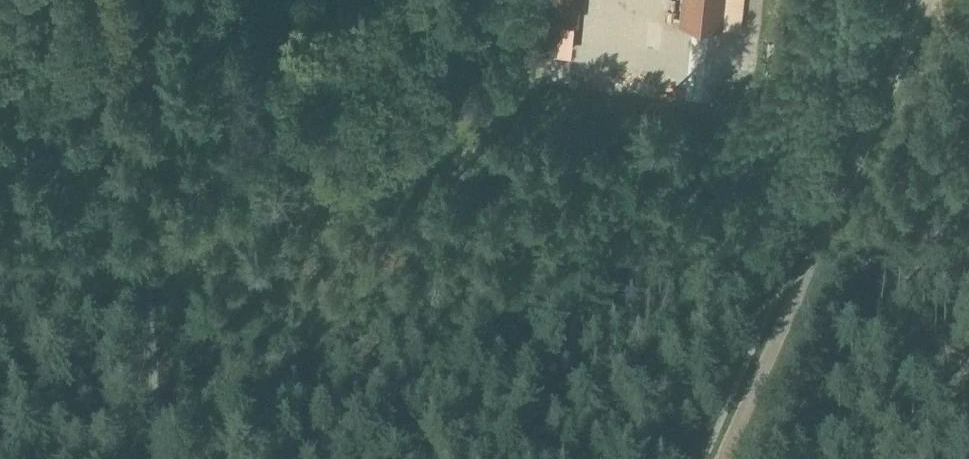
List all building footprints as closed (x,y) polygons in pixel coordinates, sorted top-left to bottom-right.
[(469,1),(478,17),(497,7),(493,0),(471,0),(469,1)] [(551,18),(571,21),(573,0),(553,0),(551,18)] [(681,24),(721,28),(724,0),(683,0),(681,24)]
